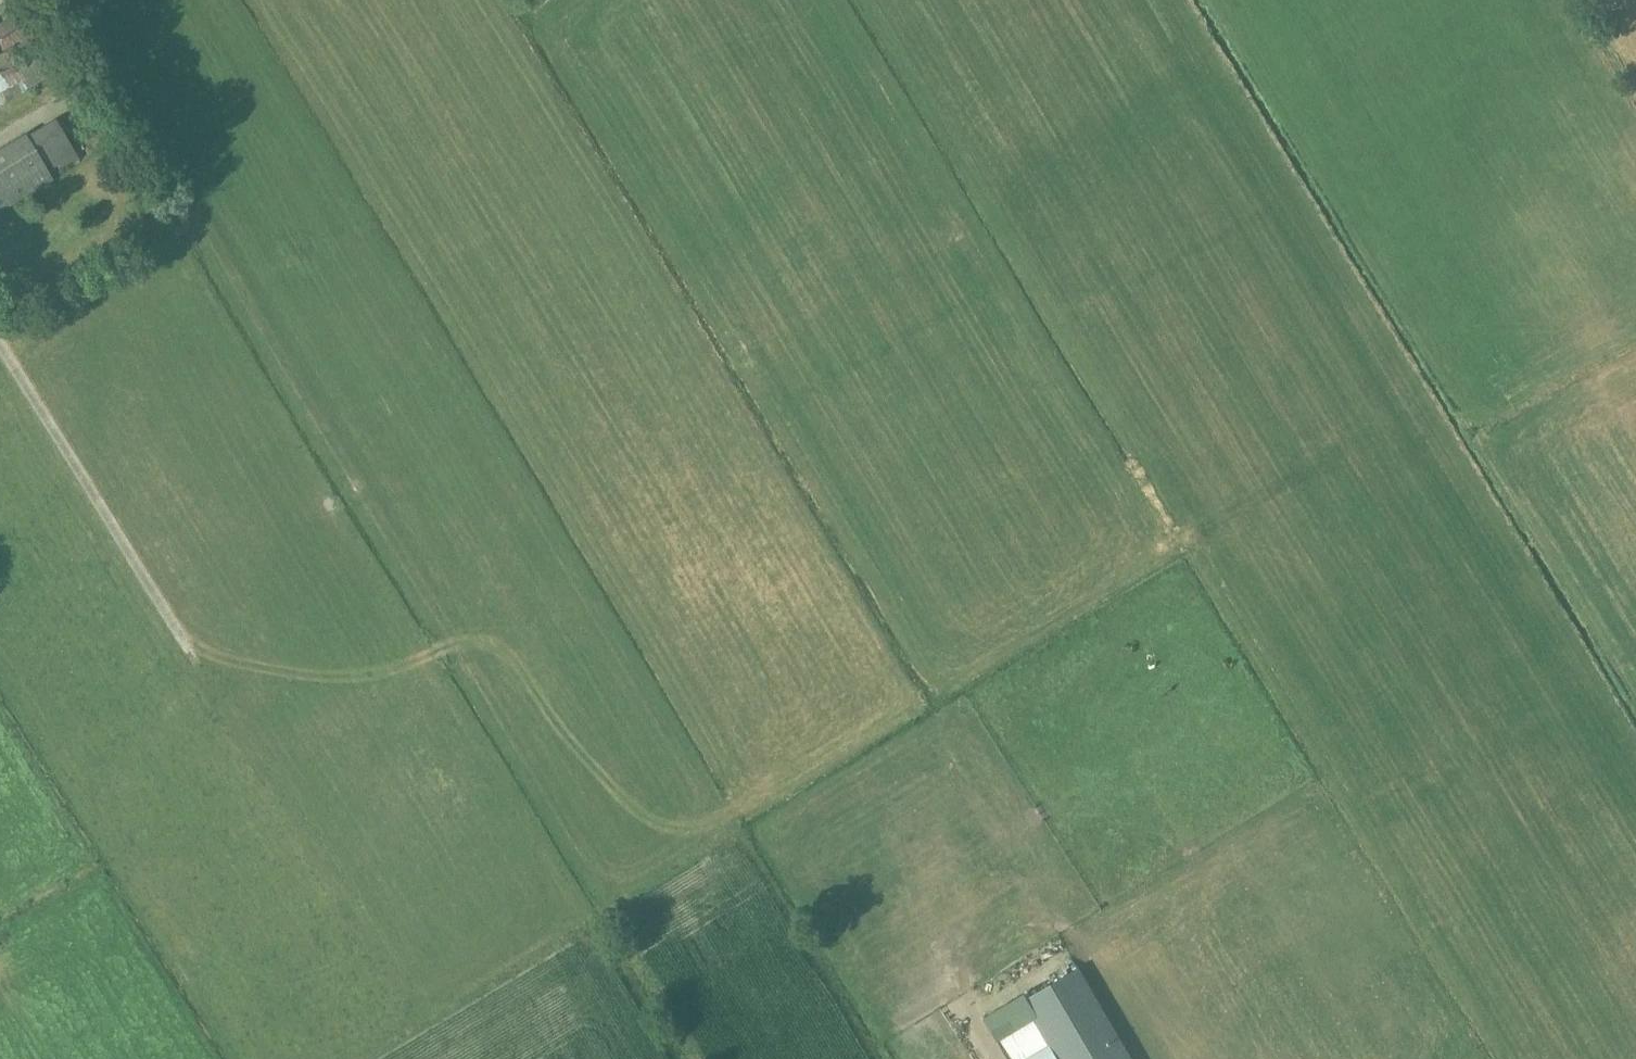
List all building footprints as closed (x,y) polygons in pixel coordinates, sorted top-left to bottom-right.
[(28,42),(20,21),(0,28),(0,52),(28,42)] [(0,75),(0,105),(57,72),(43,49),(0,75)] [(54,180),(49,173),(58,167),(61,172),(79,161),(54,120),(27,137),(25,135),(0,150),(0,214),(54,180)] [(1051,1047),(1058,1058),(1130,1058),(1078,970),(1024,1002),(1034,1020),(998,1041),(1009,1058),(1030,1058),(1051,1047)]
